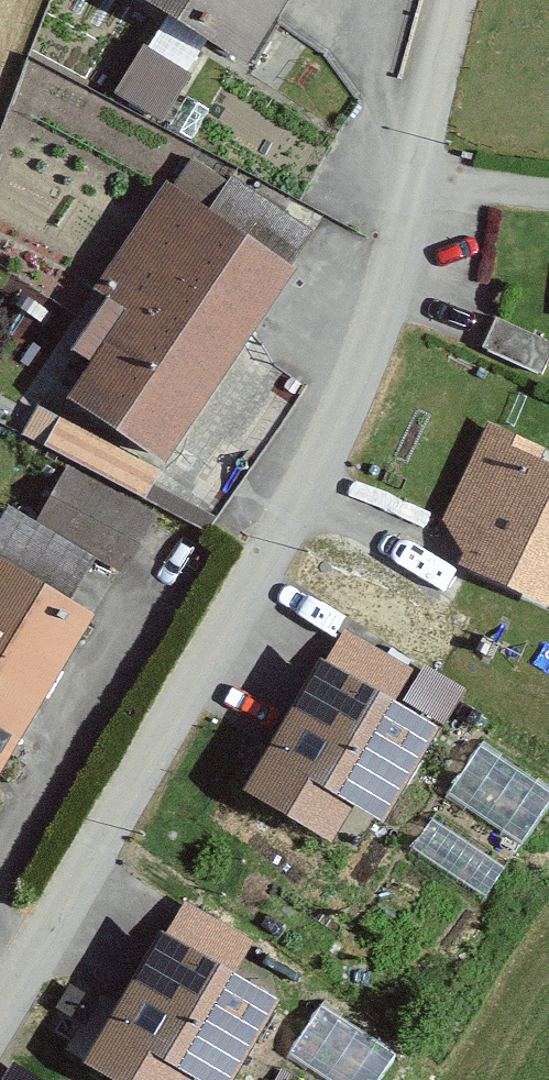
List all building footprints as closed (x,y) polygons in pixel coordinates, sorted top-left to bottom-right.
[(236,51),(269,0),(156,0),(236,51)] [(193,69),(141,38),(112,85),(164,117),(193,69)] [(292,257),(165,176),(71,323),(100,342),(45,428),(147,494),(163,470),(136,453),(142,444),(163,458),(292,257)] [(479,342),(537,371),(548,348),(548,334),(496,307),(479,342)] [(485,425),(443,519),(466,529),(451,563),(548,607),(548,464),(501,443),(505,434),(485,425)] [(62,462),(32,518),(125,567),(155,512),(62,462)] [(0,553),(0,757),(91,609),(0,553)] [(434,722),(318,655),(241,788),(328,839),(353,795),(382,812),(434,722)] [(438,721),(463,680),(424,656),(399,696),(438,721)] [(439,788),(516,835),(548,782),(472,735),(439,788)] [(157,921),(76,1052),(121,1079),(195,1079),(196,1078),(200,1079),(226,1079),(278,996),(157,921)] [(321,993),(282,1055),(322,1079),(377,1079),(400,1043),(321,993)] [(53,1077),(6,1061),(0,1079),(52,1079),(53,1077)]
